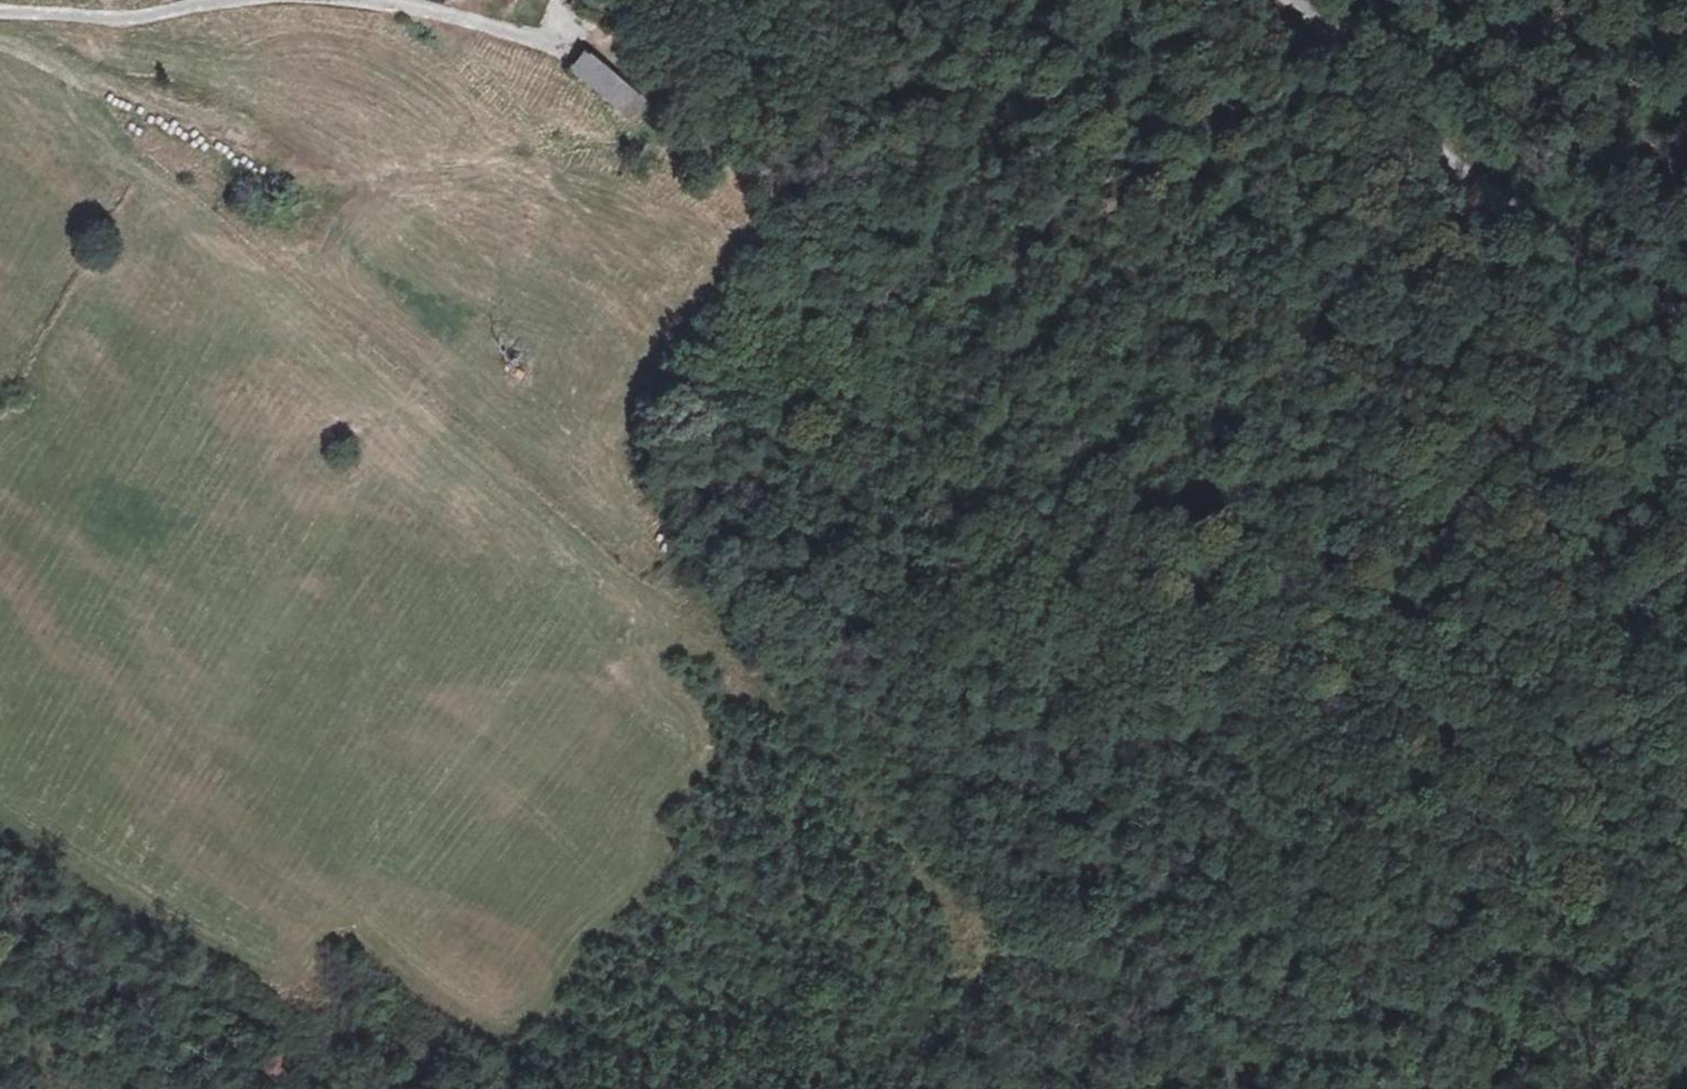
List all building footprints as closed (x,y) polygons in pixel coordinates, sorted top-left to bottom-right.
[(584,53),(568,72),(630,123),(646,104),(584,53)]
